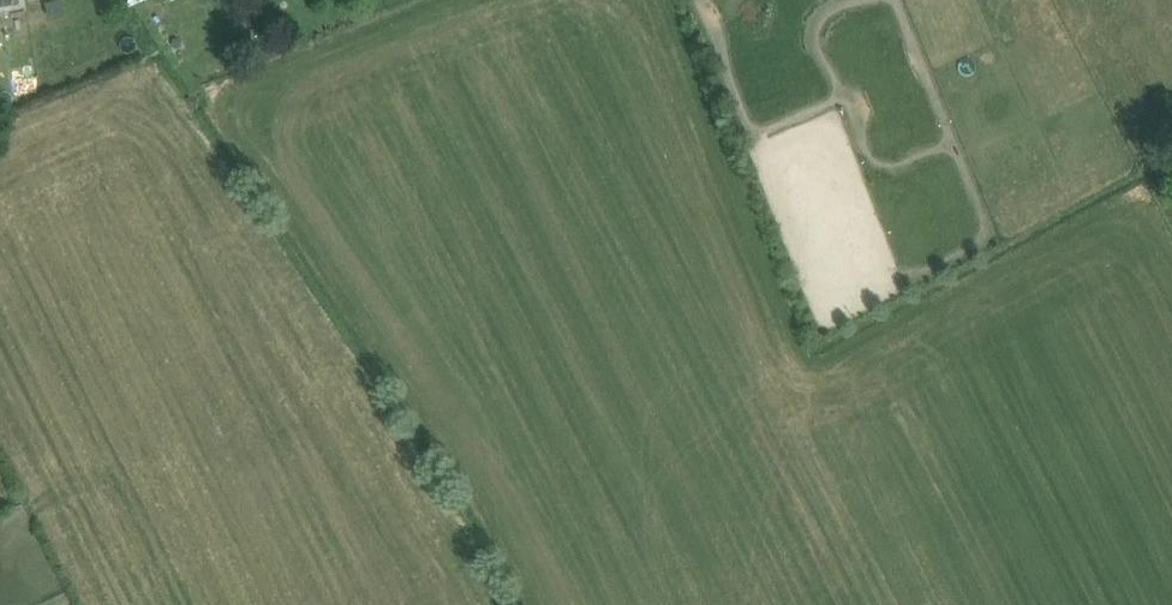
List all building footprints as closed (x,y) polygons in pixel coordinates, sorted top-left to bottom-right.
[(44,3),(48,17),(65,12),(61,0),(54,0),(44,3)]
